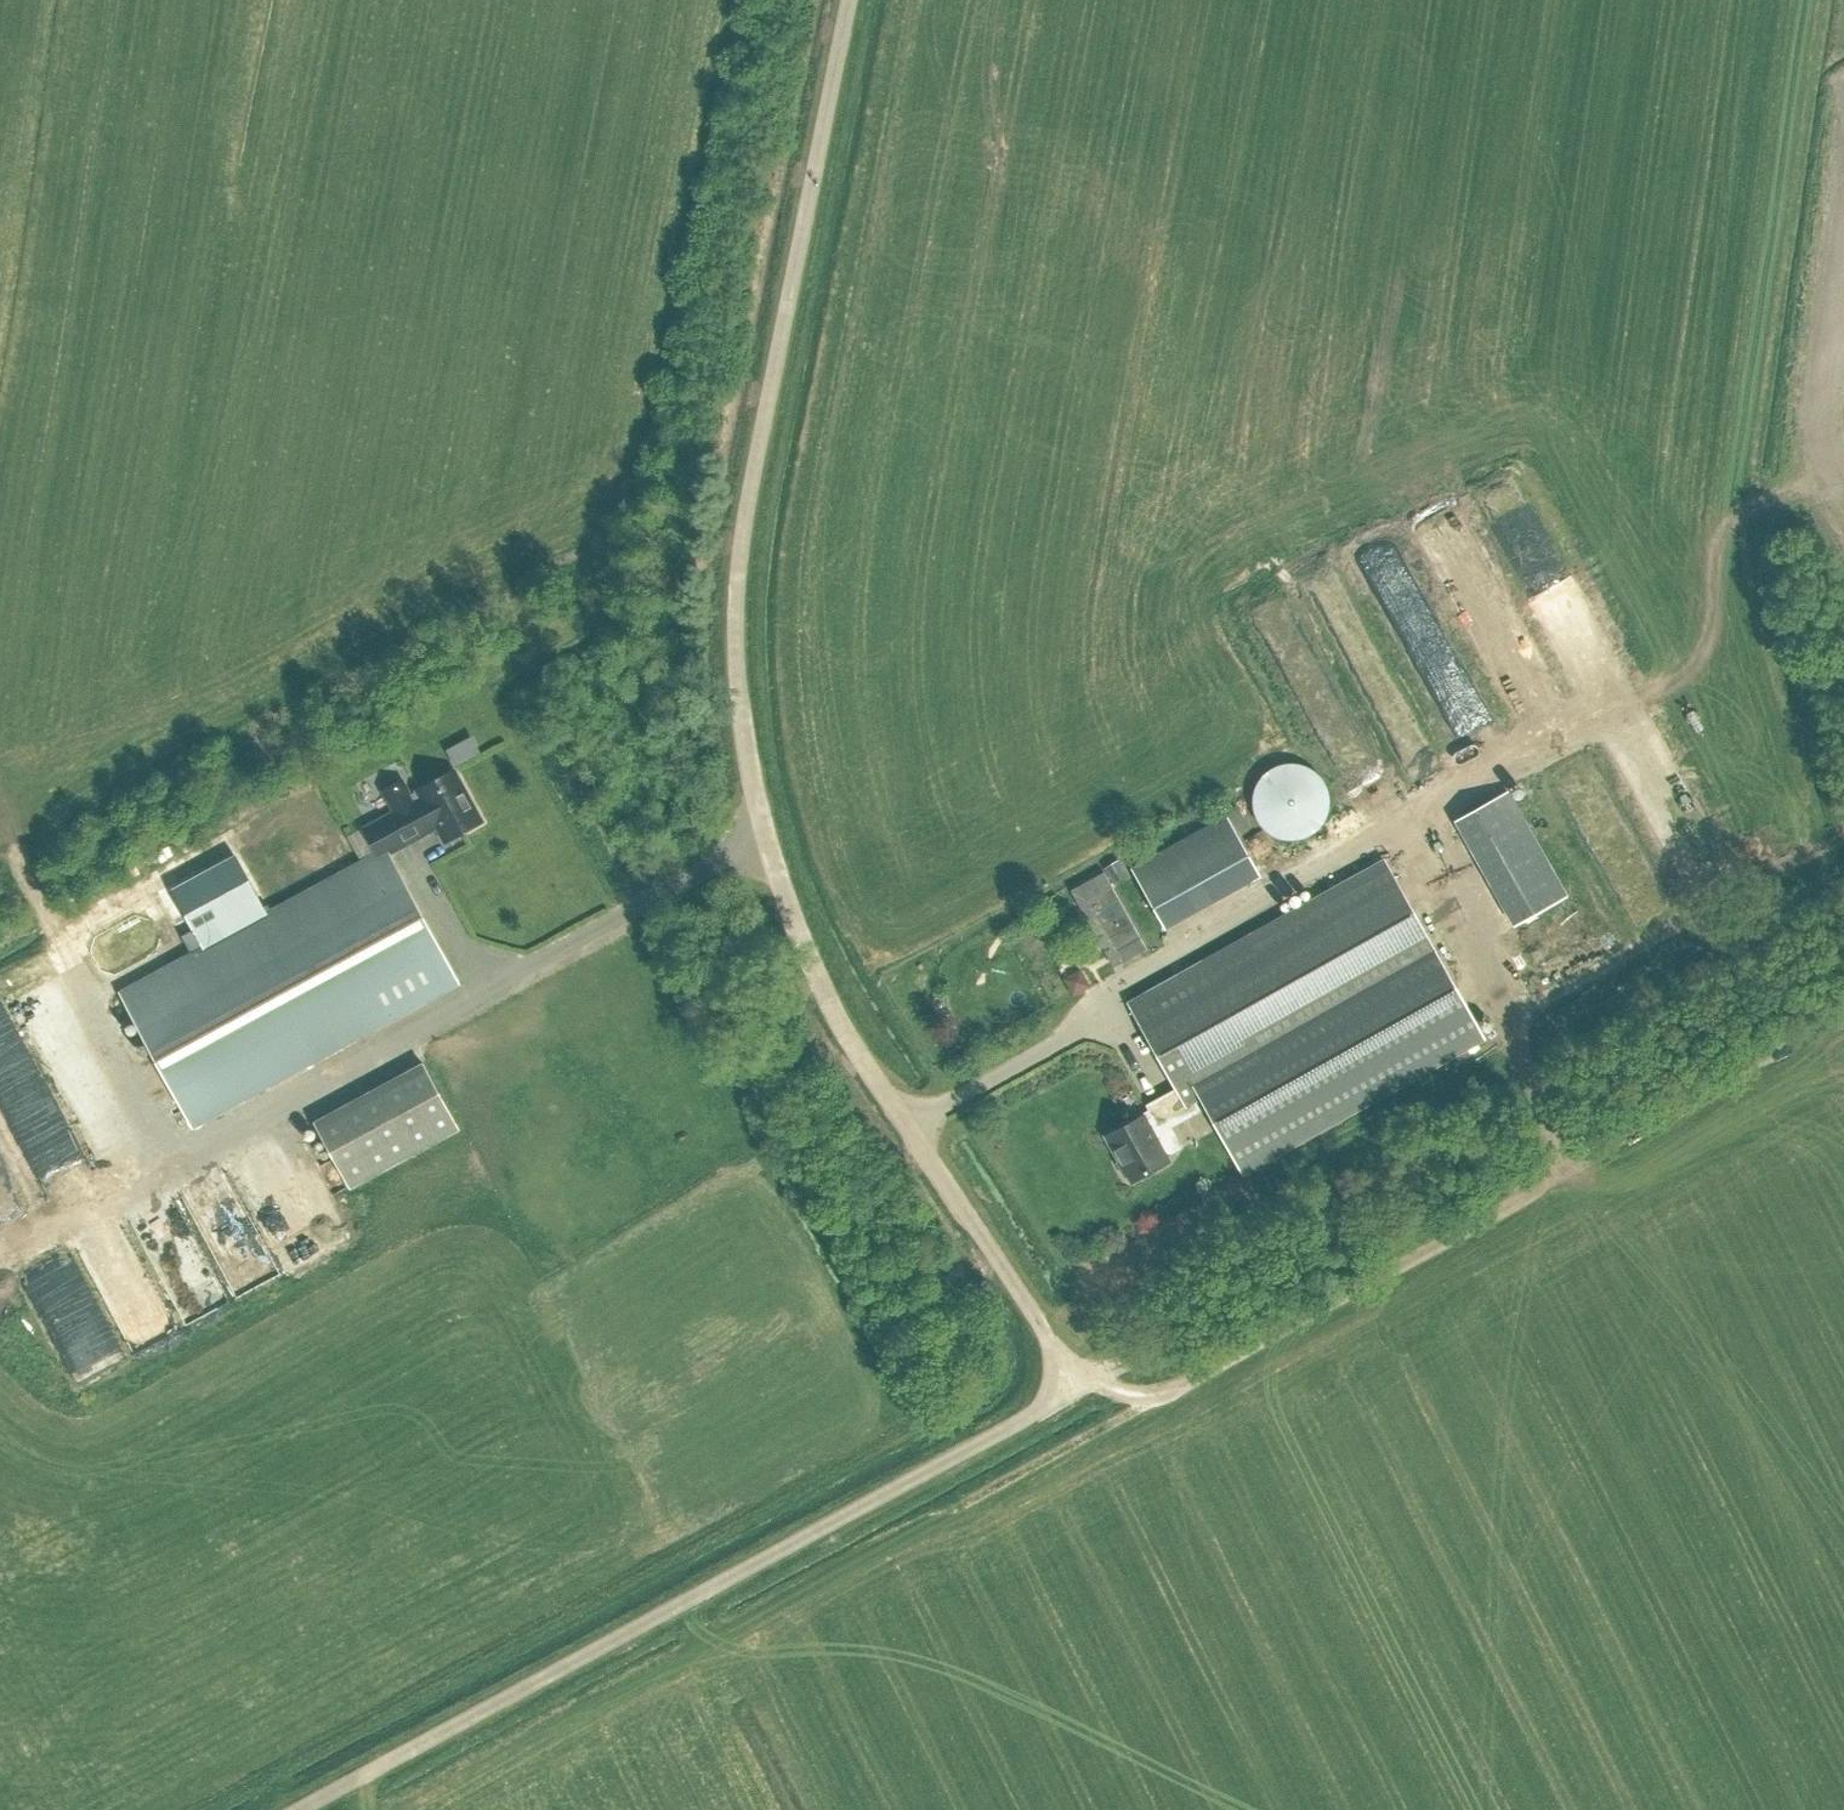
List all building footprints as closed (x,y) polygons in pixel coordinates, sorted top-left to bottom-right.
[(1253,687),(1261,704),(1289,692),(1281,675),(1253,687)] [(1329,805),(1329,801),(1329,798),(1328,795),(1328,791),(1325,785),(1322,779),(1320,776),(1318,774),(1315,772),(1310,768),(1304,765),(1297,763),(1291,763),(1284,763),(1277,765),(1274,766),(1269,770),(1266,772),(1263,774),(1259,779),(1256,785),(1254,788),(1253,795),(1252,798),(1252,801),(1252,805),(1253,808),(1253,811),(1254,814),(1257,820),(1259,823),(1261,826),(1263,828),(1266,831),(1269,833),(1271,835),(1277,837),(1281,838),(1284,839),(1287,840),(1291,840),(1294,840),(1297,839),(1301,838),(1304,837),(1310,835),(1313,833),(1318,828),(1322,823),(1325,817),(1328,811),(1329,805)] [(445,842),(482,822),(455,771),(417,791),(421,799),(364,830),(380,857),(124,996),(193,1123),(456,981),(387,854),(437,827),(445,842)] [(1514,925),(1566,896),(1508,792),(1456,821),(1514,925)] [(1152,856),(1131,868),(1143,890),(1164,878),(1152,856)] [(1102,869),(1104,873),(1111,884),(1129,874),(1120,859),(1102,869)] [(1194,1100),(1200,1096),(1242,1172),(1482,1037),(1384,861),(1129,1004),(1176,1088),(1147,1105),(1153,1115),(1145,1120),(1143,1116),(1106,1136),(1120,1160),(1116,1162),(1124,1177),(1128,1175),(1132,1181),(1168,1161),(1165,1156),(1174,1151),(1165,1134),(1166,1129),(1199,1110),(1194,1100)] [(1079,887),(1086,900),(1112,886),(1111,884),(1104,873),(1079,887)] [(1122,963),(1147,949),(1112,886),(1086,900),(1122,963)] [(1107,966),(1079,902),(1053,914),(1081,977),(1107,966)] [(7,995),(0,998),(0,1044),(25,1092),(50,1078),(7,995)] [(316,1122),(350,1187),(458,1129),(423,1064),(316,1122)] [(36,1108),(57,1103),(54,1089),(33,1094),(36,1108)] [(31,1164),(1,1093),(0,1093),(0,1177),(31,1164)] [(81,1138),(57,1147),(67,1173),(91,1164),(81,1138)] [(195,1305),(233,1288),(186,1185),(148,1202),(195,1305)] [(120,1256),(145,1328),(172,1319),(147,1247),(120,1256)]
